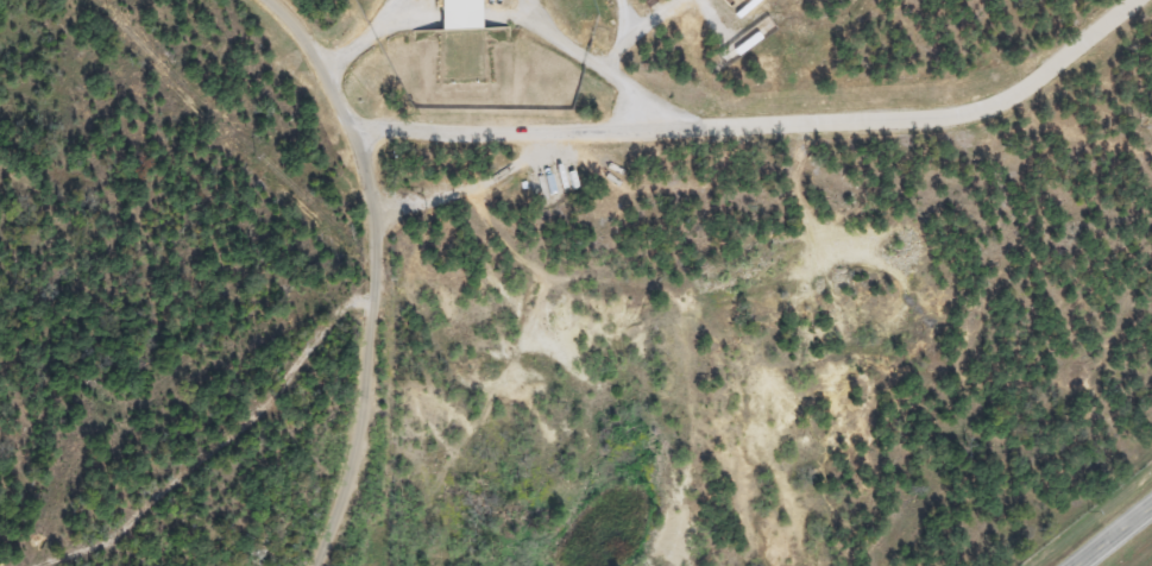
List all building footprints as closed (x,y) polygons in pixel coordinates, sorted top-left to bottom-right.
[(764,37),(736,58),(730,50),(758,29),(764,37)]
